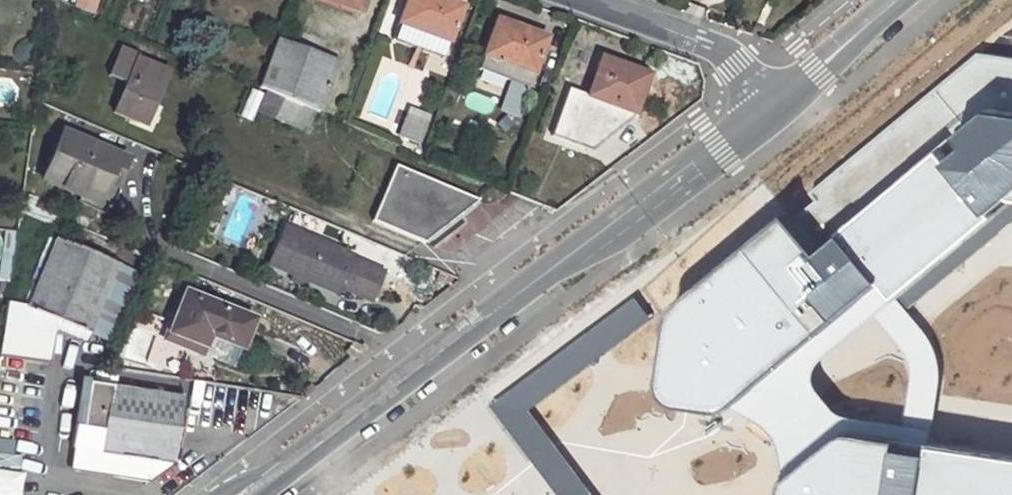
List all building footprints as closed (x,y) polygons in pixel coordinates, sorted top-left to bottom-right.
[(74,8),(93,16),(99,0),(77,0),(74,8)] [(340,6),(360,13),(365,0),(342,0),(340,6)] [(398,24),(449,43),(462,7),(441,0),(407,0),(398,24)] [(500,62),(494,76),(528,89),(546,38),(496,20),(483,56),(500,62)] [(398,24),(392,40),(443,58),(449,43),(398,24)] [(276,40),(259,87),(267,91),(314,110),(319,113),(337,62),(276,40)] [(660,318),(653,367),(651,386),(653,396),(658,405),(668,409),(712,415),(718,415),(728,407),(880,280),(894,295),(1010,198),(1011,198),(1011,51),(979,46),(809,185),(814,191),(784,215),(662,312),(660,318)] [(120,47),(108,76),(125,83),(113,112),(137,122),(146,99),(154,103),(167,71),(138,59),(139,55),(120,47)] [(483,56),(478,70),(494,76),(500,62),(483,56)] [(569,90),(550,138),(590,152),(632,120),(647,77),(621,67),(601,60),(586,97),(569,90)] [(623,60),(621,67),(647,77),(649,70),(623,60)] [(267,91),(258,114),(305,133),(314,110),(267,91)] [(146,99),(137,122),(145,126),(154,103),(146,99)] [(407,111),(399,135),(417,142),(426,118),(407,111)] [(64,132),(43,181),(87,201),(96,179),(106,184),(117,156),(64,132)] [(396,166),(372,222),(422,243),(444,226),(448,210),(459,215),(477,200),(396,166)] [(96,179),(87,201),(99,206),(108,185),(106,184),(96,179)] [(444,226),(459,215),(448,210),(444,226)] [(62,220),(58,230),(115,252),(118,244),(62,220)] [(382,273),(351,259),(352,256),(285,228),(272,258),(293,267),(290,274),(293,275),(307,281),(336,293),(338,286),(370,300),(382,273)] [(55,240),(22,320),(46,330),(51,317),(90,333),(118,265),(55,240)] [(272,258),(269,265),(290,274),(293,267),(272,258)] [(293,275),(289,283),(304,289),(307,281),(293,275)] [(932,344),(925,333),(894,295),(880,280),(728,407),(749,416),(766,431),(778,450),(778,483),(844,428),(928,442),(939,385),(939,364),(932,344)] [(186,294),(168,340),(189,349),(191,341),(204,347),(208,335),(241,348),(252,321),(186,294)] [(632,294),(489,406),(531,463),(556,494),(592,494),(547,435),(528,410),(588,365),(617,343),(650,320),(632,294)] [(88,383),(76,464),(75,469),(149,481),(176,463),(186,399),(88,383)] [(928,442),(844,428),(778,483),(775,490),(775,494),(1011,494),(1011,455),(928,442)] [(16,469),(18,440),(0,439),(0,468),(16,469)] [(24,472),(0,469),(0,494),(21,494),(24,472)]
